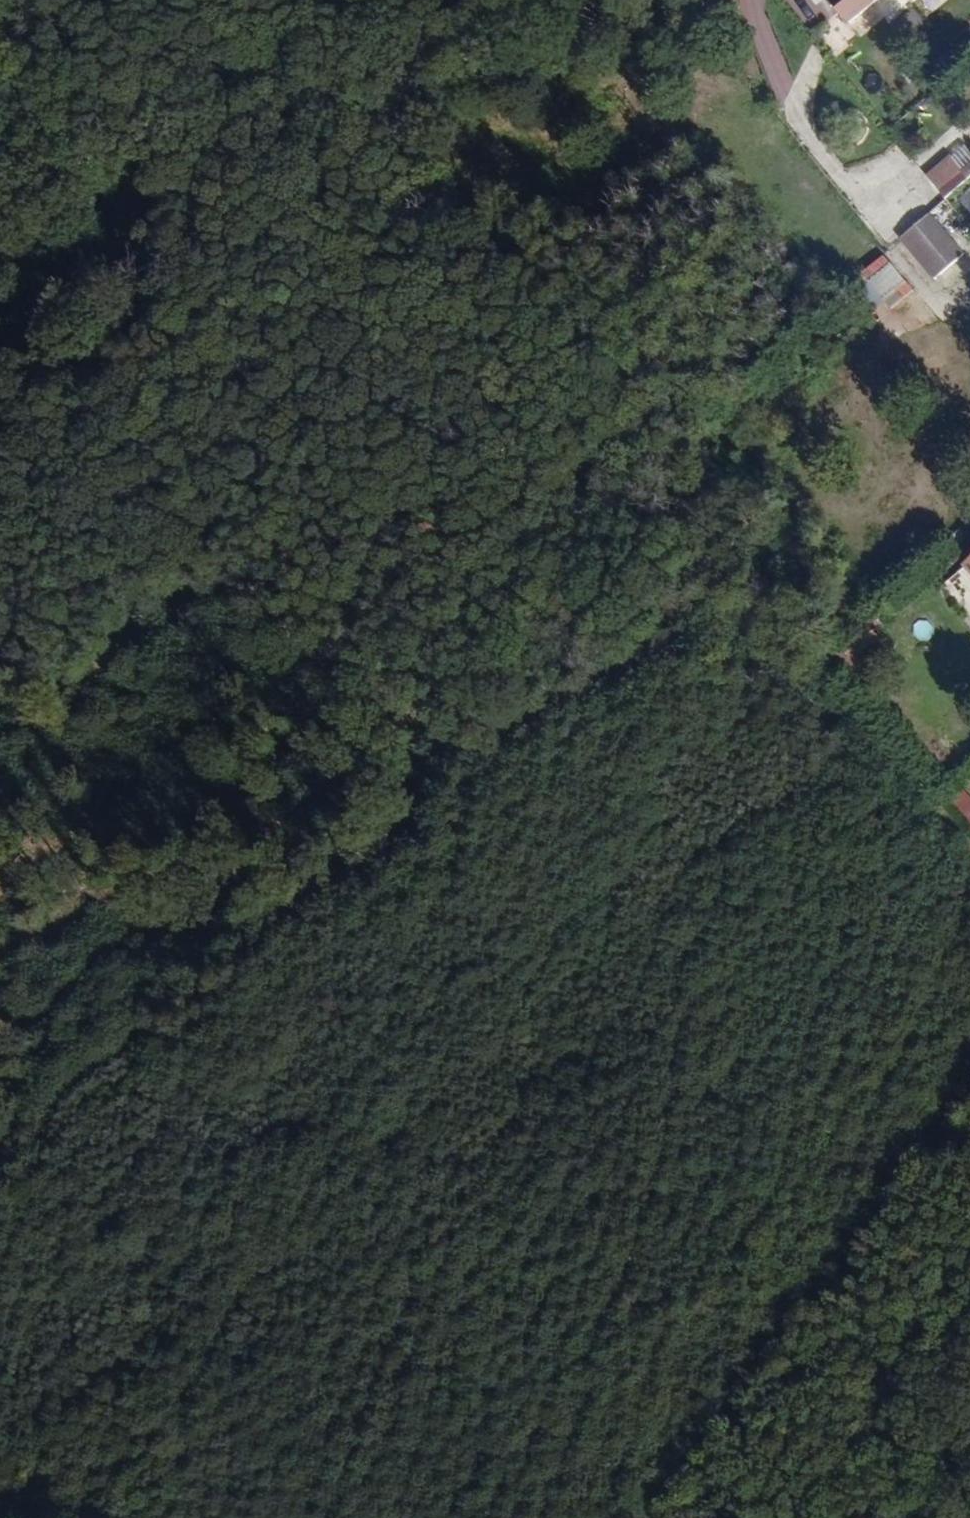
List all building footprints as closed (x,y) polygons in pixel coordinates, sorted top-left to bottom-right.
[(848,24),(878,0),(828,0),(848,24)] [(945,0),(919,0),(930,12),(945,0)] [(949,154),(924,175),(944,198),(969,177),(949,154)] [(956,198),(969,214),(969,185),(956,198)] [(963,254),(928,215),(896,243),(930,282),(963,254)] [(883,254),(860,274),(891,310),(914,290),(883,254)] [(930,694),(969,663),(969,552),(876,623),(930,694)] [(948,800),(969,824),(969,796),(962,787),(948,800)]
